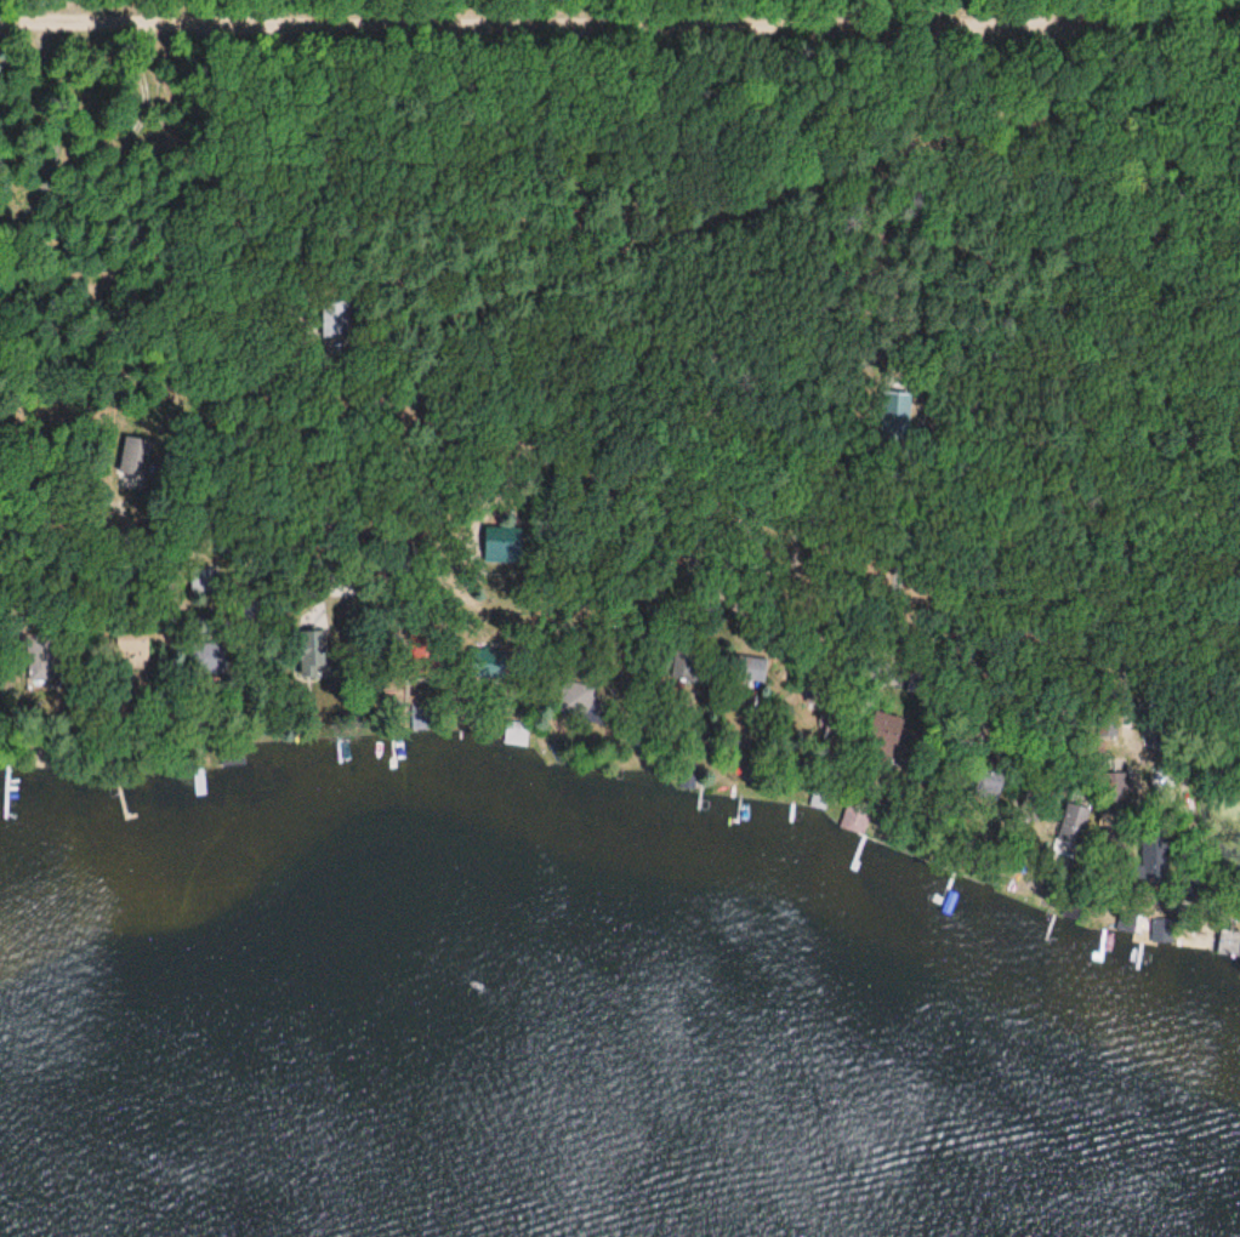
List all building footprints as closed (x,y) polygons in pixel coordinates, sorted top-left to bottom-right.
[(328,303),(328,342),(355,342),(355,303),(328,303)] [(152,441),(122,437),(114,488),(145,493),(152,441)] [(216,590),(213,568),(190,570),(193,593),(216,590)] [(295,631),(295,677),(312,677),(312,667),(323,667),(323,631),(295,631)] [(146,634),(115,634),(115,660),(146,660),(146,634)] [(217,661),(217,646),(202,646),(201,661),(217,661)] [(669,680),(692,683),(696,653),(673,650),(669,680)] [(735,679),(761,682),(763,660),(738,657),(735,679)] [(590,685),(559,683),(558,715),(588,717),(590,685)] [(902,757),(905,717),(869,714),(866,755),(902,757)] [(1115,742),(1115,717),(1098,717),(1097,741),(1115,742)] [(1083,811),(1067,808),(1064,825),(1081,827),(1083,811)] [(1166,826),(1139,826),(1139,884),(1166,884),(1166,826)] [(1217,954),(1238,954),(1238,931),(1217,931),(1217,954)]
